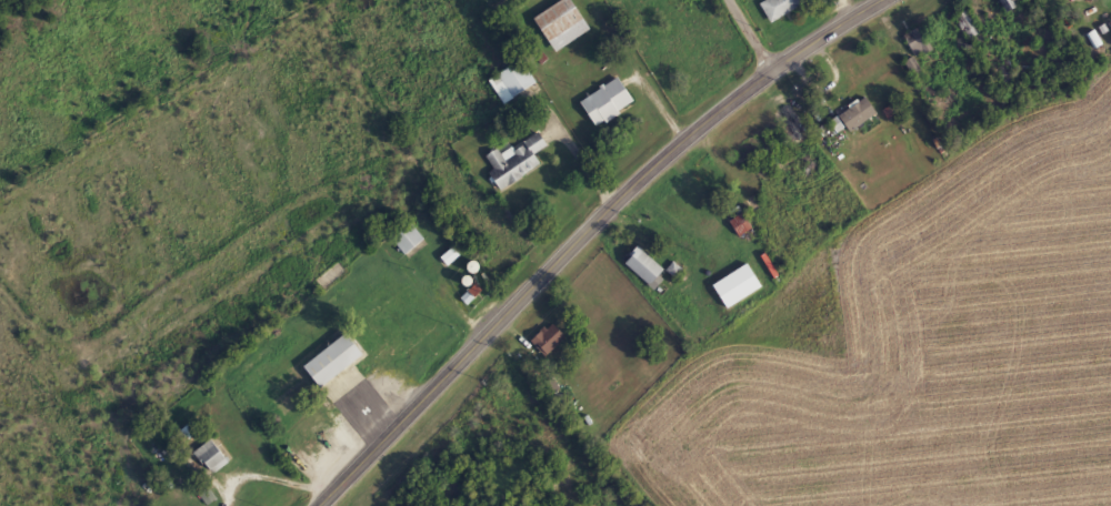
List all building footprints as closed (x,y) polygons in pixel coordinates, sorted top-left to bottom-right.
[(593,29),(573,0),(563,0),(535,18),(558,52),(593,29)] [(761,2),(771,22),(809,4),(807,0),(765,0),(761,2)] [(1007,12),(1020,6),(1017,1),(1019,0),(1001,0),(1007,12)] [(960,14),(970,38),(981,33),(971,9),(960,14)] [(916,57),(934,51),(925,26),(907,33),(916,57)] [(923,72),(917,57),(907,61),(913,76),(923,72)] [(491,78),(503,103),(538,85),(526,61),(491,78)] [(637,102),(620,77),(582,101),(598,127),(637,102)] [(828,123),(837,135),(848,127),(852,132),(879,113),(867,96),(828,123)] [(536,154),(549,146),(542,133),(515,149),(514,147),(503,153),(500,148),(488,156),(496,169),(492,172),(502,190),(543,166),(536,154)] [(394,238),(407,255),(426,240),(413,223),(394,238)] [(462,256),(455,247),(442,257),(450,266),(462,256)] [(627,262),(651,285),(666,269),(641,247),(627,262)] [(678,278),(685,270),(675,261),(668,270),(678,278)] [(763,289),(751,265),(715,283),(727,307),(763,289)] [(549,356),(567,336),(552,322),(533,342),(549,356)] [(323,388),(365,355),(348,333),(306,366),(323,388)] [(193,423),(183,431),(190,440),(200,432),(193,423)] [(212,475),(230,464),(215,440),(197,450),(212,475)]
